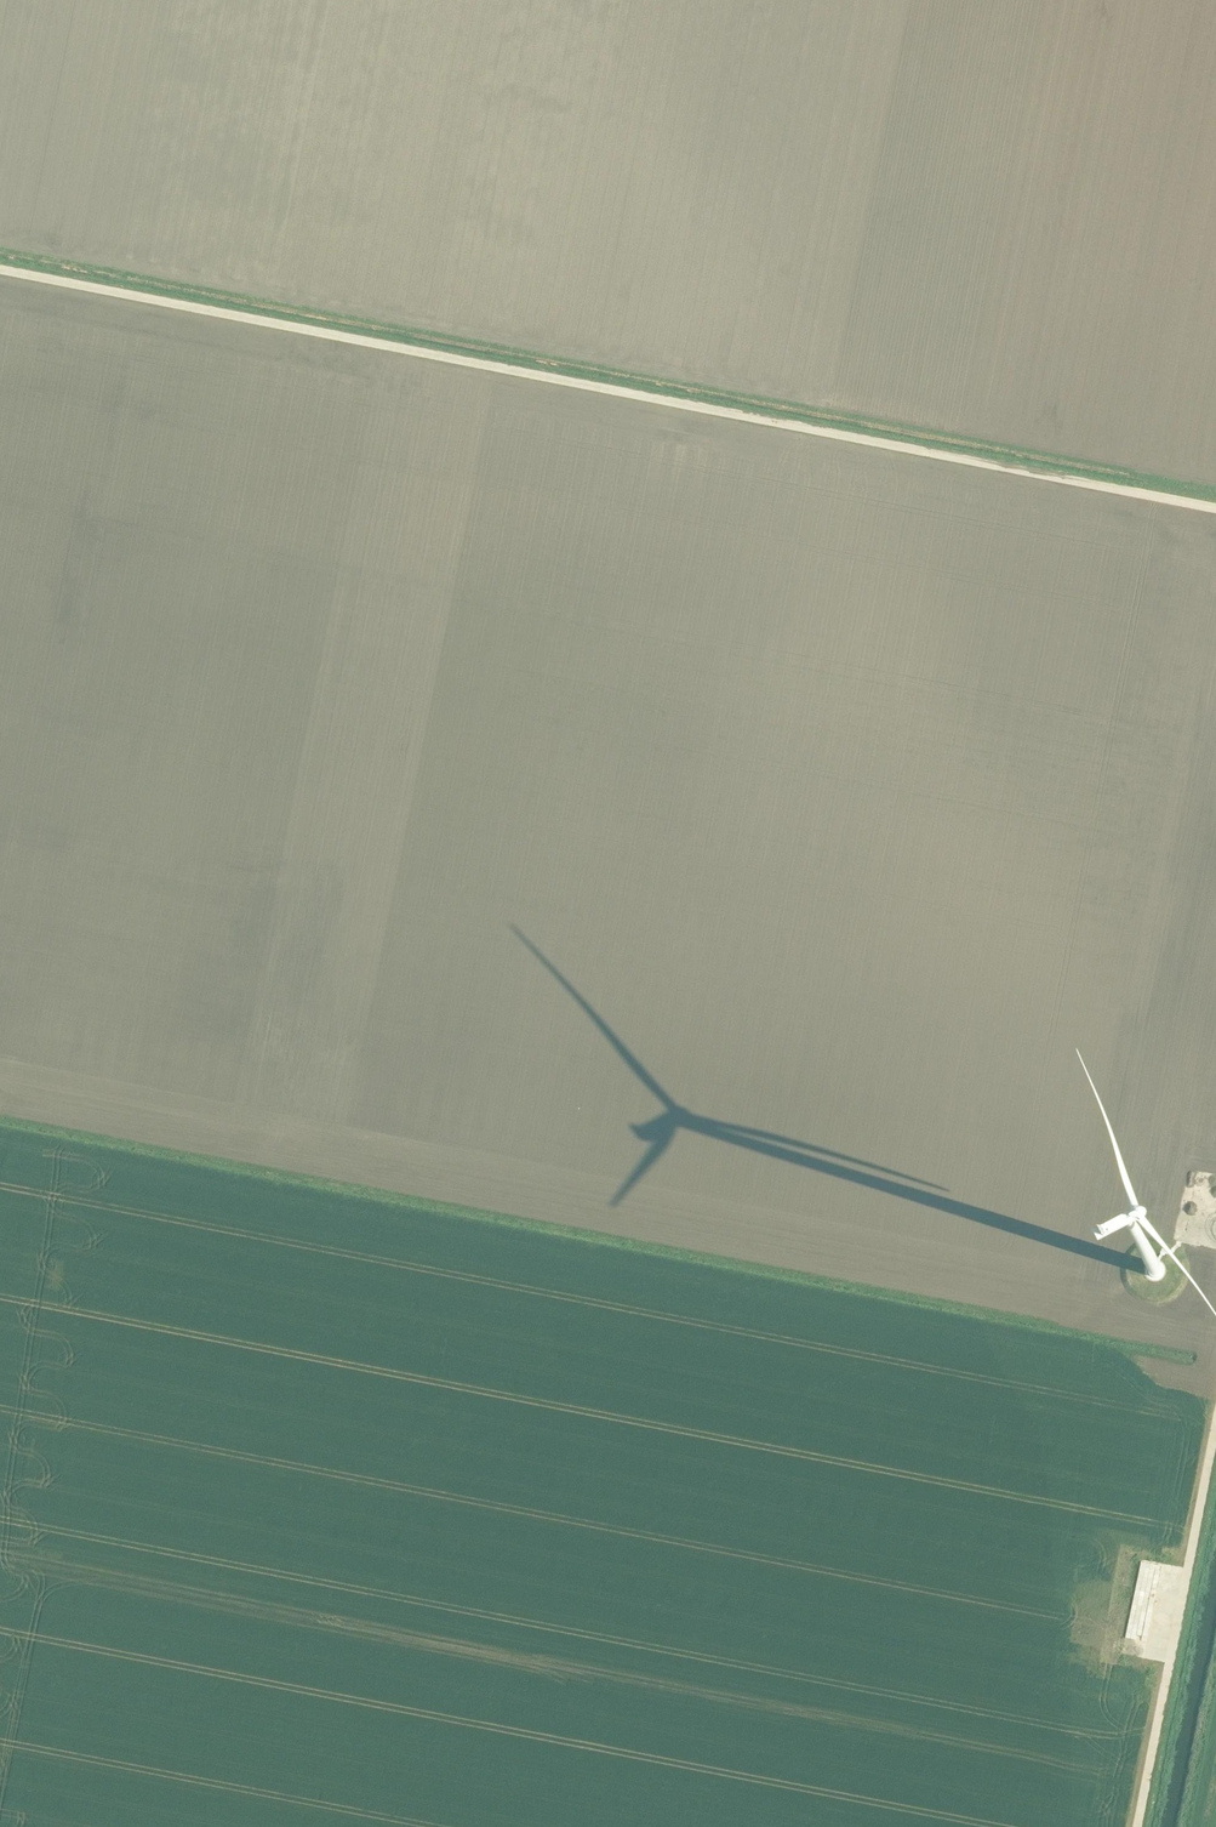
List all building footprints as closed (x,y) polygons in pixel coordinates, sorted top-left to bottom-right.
[(131,291),(141,292),(142,284),(131,283),(131,291)] [(338,334),(342,328),(335,323),(331,329),(338,334)] [(1167,1272),(1167,1270),(1167,1269),(1166,1267),(1166,1266),(1165,1264),(1165,1263),(1164,1262),(1162,1261),(1161,1260),(1160,1259),(1158,1259),(1157,1258),(1155,1258),(1154,1258),(1152,1258),(1151,1259),(1150,1259),(1148,1260),(1147,1261),(1146,1262),(1145,1263),(1144,1264),(1143,1266),(1143,1267),(1143,1269),(1143,1270),(1143,1272),(1143,1273),(1143,1275),(1144,1276),(1145,1277),(1146,1278),(1147,1279),(1148,1280),(1150,1281),(1151,1282),(1152,1282),(1154,1282),(1155,1282),(1157,1282),(1158,1282),(1160,1281),(1161,1280),(1162,1279),(1164,1278),(1165,1277),(1165,1276),(1166,1275),(1166,1273),(1167,1272)]
